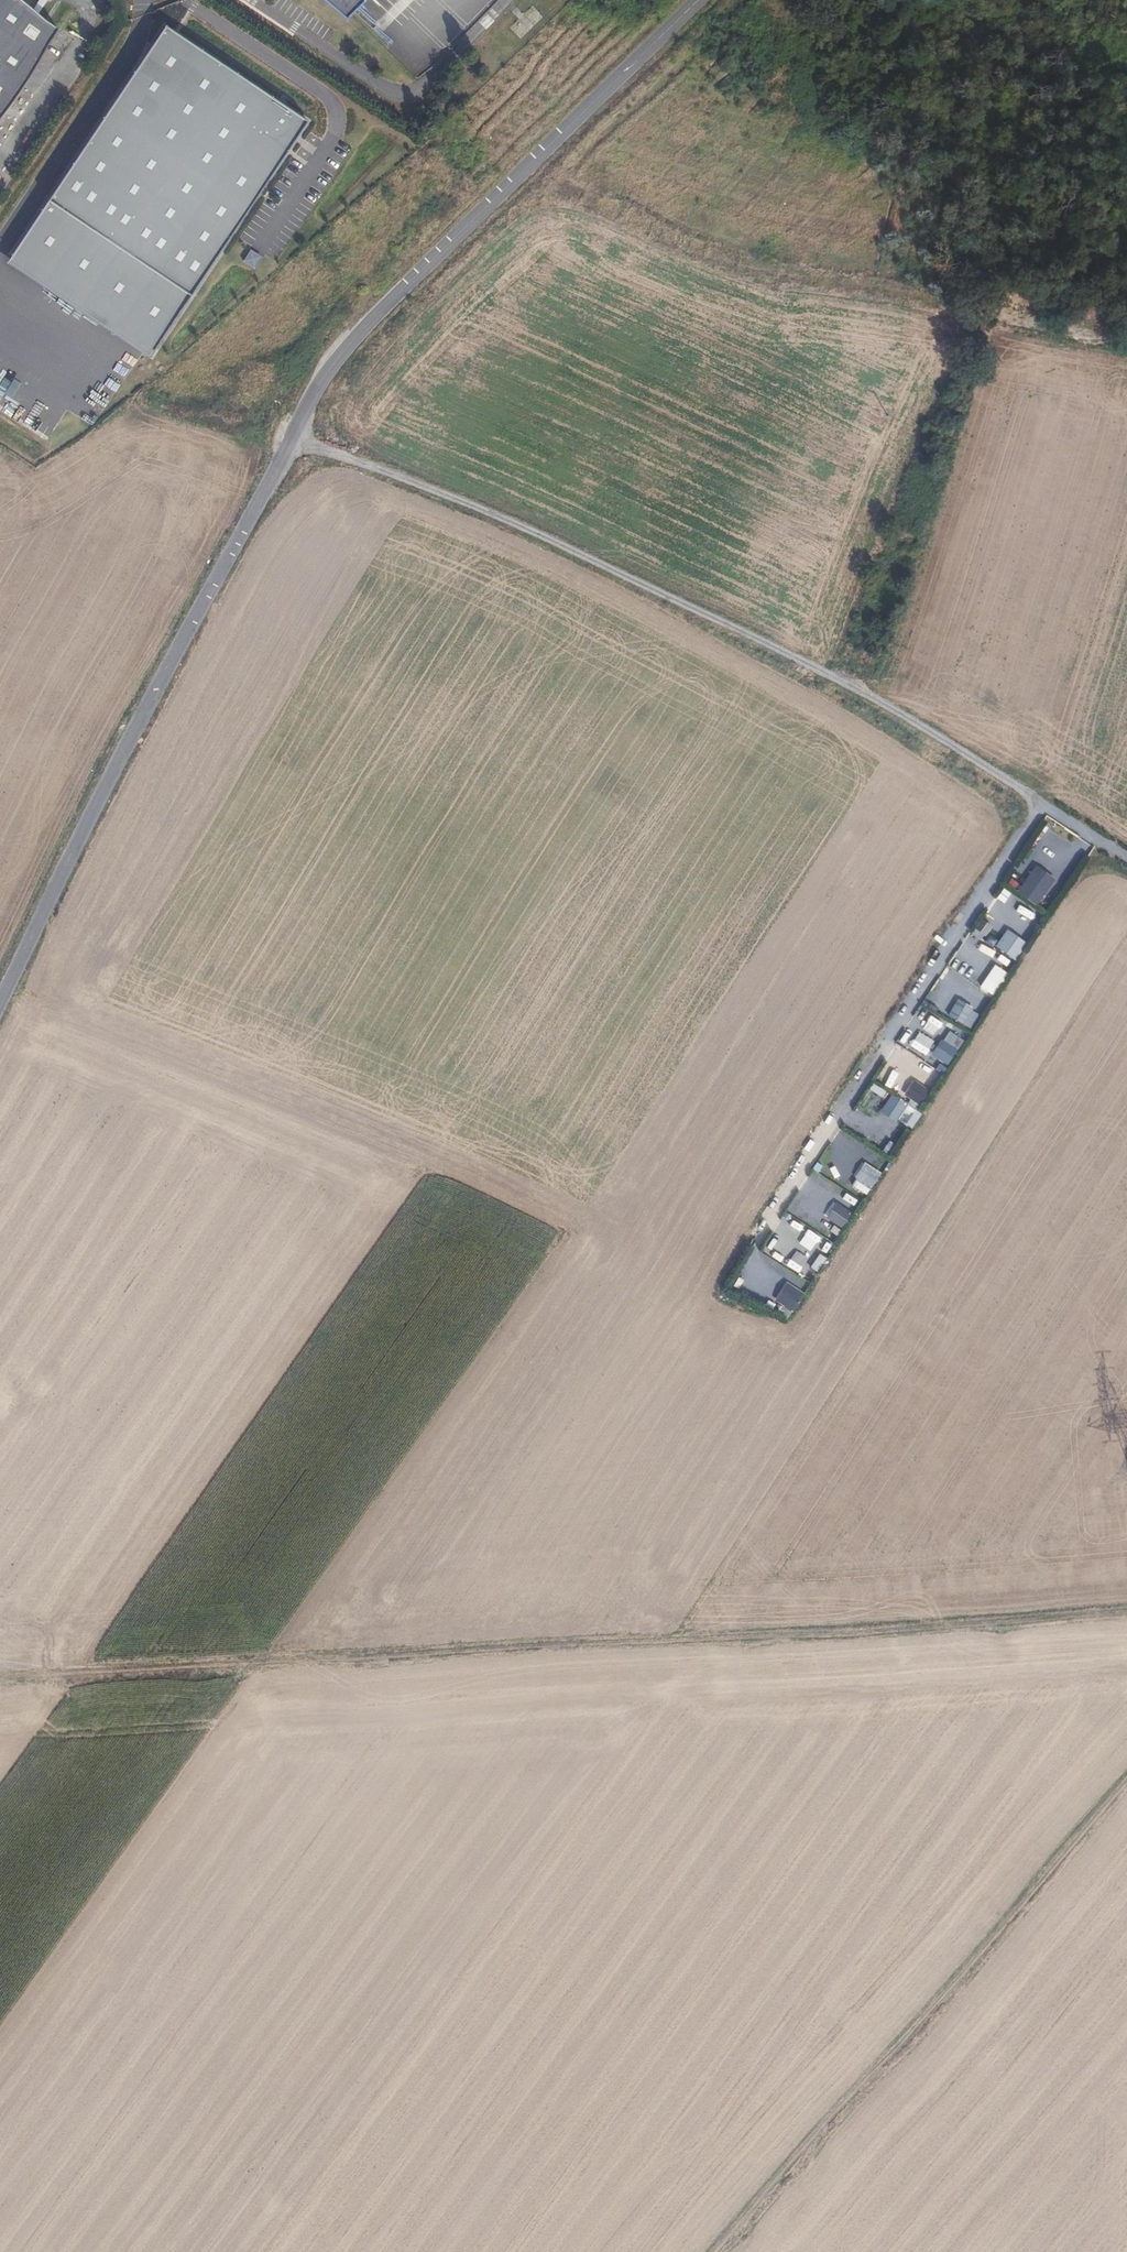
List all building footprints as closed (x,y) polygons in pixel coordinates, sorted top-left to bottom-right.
[(59,29),(15,0),(0,0),(0,118),(59,29)] [(348,17),(364,0),(328,0),(348,17)] [(510,28),(521,39),(542,16),(531,6),(510,28)] [(194,297),(309,122),(167,25),(50,200),(194,297)] [(152,359),(194,297),(50,200),(8,263),(152,359)] [(264,259),(253,252),(246,263),(257,270),(264,259)] [(866,1165),(857,1177),(870,1186),(878,1173),(866,1165)]
